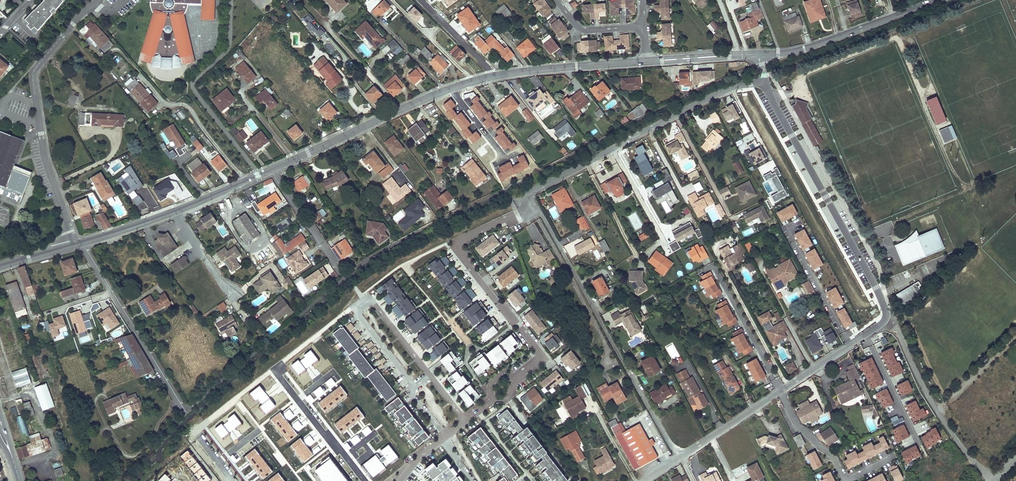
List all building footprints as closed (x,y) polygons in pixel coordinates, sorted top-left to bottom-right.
[(19,26),(29,35),(60,3),(56,0),(43,0),(19,26)] [(156,0),(156,1),(155,3),(150,3),(151,5),(151,7),(152,9),(152,11),(153,13),(153,21),(151,21),(151,29),(148,29),(148,37),(146,37),(145,44),(144,44),(143,52),(159,53),(163,60),(171,61),(175,54),(191,54),(191,46),(189,46),(190,38),(187,38),(188,30),(186,30),(186,22),(184,22),(184,13),(185,12),(186,10),(187,7),(188,4),(195,4),(201,4),(201,0),(156,0)] [(214,19),(214,0),(201,0),(201,4),(201,19),(214,19)] [(333,4),(331,5),(337,12),(346,4),(343,0),(330,0),(333,4)] [(547,4),(545,1),(545,0),(534,0),(533,1),(535,3),(534,4),(538,11),(547,4)] [(610,2),(611,15),(620,15),(619,8),(619,6),(622,5),(622,0),(619,0),(619,2),(610,2)] [(622,5),(626,5),(626,7),(627,15),(635,14),(635,0),(626,1),(626,0),(622,0),(622,5)] [(655,5),(655,9),(669,8),(668,0),(660,0),(661,4),(655,5)] [(804,3),(810,20),(817,18),(816,16),(824,13),(819,0),(813,0),(804,3)] [(856,0),(855,0),(846,3),(850,14),(852,13),(854,17),(861,15),(856,0)] [(384,1),(372,11),(377,16),(379,14),(380,15),(390,7),(384,1)] [(757,1),(749,5),(752,13),(749,14),(750,18),(740,22),(743,31),(756,26),(755,22),(757,22),(756,20),(763,17),(757,1)] [(552,10),(550,7),(547,4),(538,11),(543,17),(545,16),(547,18),(553,14),(551,11),(552,10)] [(606,12),(606,4),(594,5),(595,19),(599,18),(599,12),(606,12)] [(504,5),(498,9),(502,14),(507,9),(504,5)] [(592,13),(592,19),(595,19),(594,5),(584,6),(584,14),(592,13)] [(414,6),(407,13),(417,22),(424,15),(414,6)] [(669,8),(655,9),(656,12),(662,12),(662,19),(670,18),(669,8)] [(794,13),(788,15),(786,9),(781,11),(783,17),(788,30),(801,25),(798,17),(796,18),(794,13)] [(319,38),(326,31),(321,26),(318,28),(312,22),(315,19),(310,13),(302,20),(319,38)] [(824,13),(816,16),(817,18),(810,20),(811,22),(825,17),(824,13)] [(555,32),(564,25),(562,22),(559,19),(558,20),(556,17),(550,22),(552,25),(551,26),(555,32)] [(714,20),(707,25),(712,32),(719,26),(714,20)] [(454,21),(450,25),(456,31),(460,27),(454,21)] [(90,22),(80,31),(87,39),(90,36),(100,48),(100,47),(104,52),(112,45),(108,40),(108,39),(95,25),(94,26),(90,22)] [(365,22),(355,31),(362,38),(365,36),(373,45),(380,38),(365,22)] [(663,31),(657,32),(657,36),(671,35),(670,24),(662,24),(663,31)] [(569,31),(566,28),(564,25),(555,32),(560,38),(562,37),(564,40),(570,35),(568,32),(569,31)] [(506,29),(503,31),(510,39),(513,37),(506,29)] [(491,35),(484,42),(490,48),(493,46),(500,53),(499,53),(507,61),(514,55),(507,46),(504,49),(491,35)] [(621,42),(617,42),(618,50),(630,49),(629,35),(620,36),(621,40),(621,42)] [(671,35),(657,36),(658,39),(664,39),(664,46),(672,46),(671,35)] [(478,36),(473,40),(485,53),(490,48),(484,42),(478,36)] [(618,50),(617,42),(614,43),(614,40),(614,37),(605,37),(606,51),(618,50)] [(552,38),(543,46),(550,54),(559,47),(552,38)] [(527,40),(524,42),(531,51),(534,49),(527,40)] [(582,52),(590,52),(589,41),(585,41),(582,42),(582,43),(578,43),(578,51),(582,51),(582,52)] [(592,41),(589,41),(590,52),(597,51),(597,50),(601,50),(600,42),(596,42),(596,41),(592,41)] [(524,42),(516,48),(524,57),(531,51),(524,42)] [(452,55),(459,48),(456,46),(450,52),(452,55)] [(424,47),(419,51),(425,56),(429,52),(424,47)] [(452,55),(458,61),(465,54),(459,48),(452,55)] [(438,55),(431,62),(437,67),(436,68),(439,72),(448,64),(438,55)] [(323,57),(315,63),(320,69),(319,70),(325,77),(326,76),(329,80),(326,83),(330,89),(336,84),(335,83),(340,78),(323,57)] [(8,65),(0,58),(0,76),(8,65)] [(401,58),(396,63),(400,67),(405,62),(401,58)] [(243,62),(236,68),(248,83),(256,77),(243,62)] [(418,67),(408,76),(414,82),(425,74),(418,67)] [(713,70),(693,70),(693,84),(700,84),(700,80),(713,80),(713,70)] [(688,72),(678,73),(679,84),(683,84),(683,82),(689,82),(688,72)] [(628,79),(621,79),(622,89),(639,88),(638,78),(628,78),(628,79)] [(135,80),(127,86),(131,91),(130,92),(148,112),(157,104),(139,84),(135,80)] [(395,82),(387,88),(393,95),(401,89),(395,82)] [(594,86),(590,89),(599,99),(609,91),(602,82),(595,87),(594,86)] [(265,89),(270,94),(273,92),(267,85),(264,87),(265,89)] [(374,85),(365,93),(373,102),(382,94),(374,85)] [(226,89),(212,100),(221,111),(235,100),(226,89)] [(271,108),(277,104),(270,94),(265,89),(256,97),(260,103),(264,100),(271,108)] [(533,109),(546,99),(550,104),(555,100),(547,90),(542,94),(539,90),(526,100),(533,109)] [(566,98),(562,101),(573,114),(578,110),(588,101),(580,90),(568,99),(566,98)] [(69,101),(67,105),(73,107),(78,97),(73,94),(74,93),(72,92),(68,101),(69,101)] [(930,99),(927,100),(937,124),(940,123),(941,124),(947,122),(946,119),(944,120),(935,99),(937,98),(936,95),(929,97),(930,99)] [(511,96),(498,106),(505,116),(518,106),(511,96)] [(792,107),(802,124),(810,120),(811,119),(806,109),(807,104),(796,101),(794,105),(792,107)] [(328,103),(319,110),(328,121),(331,118),(330,117),(336,112),(328,103)] [(720,109),(727,123),(739,118),(732,103),(720,109)] [(471,104),(458,114),(465,123),(478,113),(471,104)] [(637,106),(631,111),(636,117),(636,118),(643,114),(637,106)] [(526,109),(522,112),(529,121),(533,118),(526,109)] [(599,109),(595,112),(598,117),(603,114),(599,109)] [(177,113),(182,120),(186,117),(181,110),(177,113)] [(631,111),(626,115),(631,121),(636,117),(631,111)] [(716,111),(709,115),(714,123),(718,120),(720,123),(722,122),(716,111)] [(92,114),(91,125),(100,126),(100,124),(113,124),(113,126),(122,126),(122,122),(124,122),(124,119),(123,118),(123,115),(92,114)] [(565,118),(553,128),(559,137),(567,131),(572,137),(577,133),(565,118)] [(422,121),(409,132),(416,141),(426,134),(429,131),(422,121)] [(188,143),(172,123),(165,129),(171,137),(173,136),(179,145),(177,147),(183,154),(187,150),(184,147),(188,143)] [(812,124),(804,128),(814,146),(821,142),(812,124)] [(296,125),(287,131),(293,139),(299,135),(298,134),(301,131),(296,125)] [(944,142),(954,138),(949,126),(939,130),(944,142)] [(234,127),(230,130),(235,135),(239,133),(234,127)] [(714,129),(713,129),(711,132),(712,133),(702,146),(709,153),(712,149),(715,152),(723,142),(725,139),(718,133),(720,130),(716,127),(714,129)] [(248,137),(242,130),(239,133),(235,135),(240,142),(248,137)] [(0,131),(0,195),(20,203),(32,172),(14,165),(24,140),(0,131)] [(261,131),(246,143),(254,152),(268,141),(261,131)] [(537,131),(528,138),(532,145),(542,137),(537,131)] [(679,142),(686,138),(682,131),(675,135),(676,138),(677,140),(666,145),(670,153),(677,150),(678,149),(682,155),(687,152),(683,143),(680,144),(679,142)] [(745,161),(745,142),(750,142),(753,140),(757,147),(759,147),(752,133),(747,135),(745,135),(739,139),(739,142),(741,145),(741,148),(742,150),(742,156),(745,161)] [(416,141),(419,145),(429,138),(426,134),(416,141)] [(393,135),(384,142),(394,155),(403,148),(393,135)] [(197,140),(192,143),(199,151),(203,148),(197,140)] [(774,202),(788,196),(778,176),(780,175),(773,160),(769,161),(761,146),(744,154),(752,170),(758,167),(765,181),(768,179),(774,191),(769,194),(774,202)] [(166,149),(163,151),(170,160),(173,157),(166,149)] [(678,149),(677,150),(682,158),(689,155),(687,152),(682,155),(678,149)] [(373,151),(362,159),(366,164),(368,163),(375,172),(385,166),(373,151)] [(643,153),(635,157),(644,174),(652,170),(643,153)] [(218,155),(211,162),(219,172),(226,165),(218,155)] [(197,158),(191,163),(196,170),(193,172),(191,173),(198,181),(201,178),(202,179),(210,173),(203,164),(203,165),(197,158)] [(485,177),(471,160),(461,168),(464,171),(465,171),(466,169),(473,179),(472,180),(471,180),(475,185),(481,180),(483,183),(487,180),(485,177)] [(744,172),(738,161),(733,164),(739,175),(744,172)] [(188,166),(193,172),(196,170),(191,163),(188,166)] [(400,164),(397,166),(403,173),(406,171),(400,164)] [(137,206),(143,201),(135,190),(143,184),(130,165),(124,169),(127,172),(117,178),(137,206)] [(397,166),(394,168),(407,185),(410,182),(403,173),(397,166)] [(386,167),(378,173),(383,177),(390,172),(386,167)] [(666,168),(661,171),(665,177),(670,174),(666,168)] [(473,179),(466,169),(465,171),(472,180),(473,179)] [(329,181),(323,183),(325,189),(339,185),(339,186),(348,179),(342,170),(333,177),(328,178),(329,181)] [(693,173),(692,171),(688,174),(691,179),(699,175),(697,171),(693,173)] [(606,182),(600,185),(605,193),(610,190),(613,192),(615,195),(618,196),(623,193),(624,190),(623,187),(623,183),(628,180),(624,172),(619,175),(620,176),(607,183),(606,182)] [(100,173),(91,179),(94,185),(94,186),(95,187),(95,188),(96,188),(97,189),(96,190),(104,202),(115,195),(106,181),(105,181),(100,173)] [(619,175),(606,182),(607,183),(620,176),(619,175)] [(302,176),(293,183),(298,191),(308,185),(302,176)] [(677,201),(668,182),(672,180),(670,176),(651,184),(654,189),(651,191),(655,199),(667,193),(672,204),(677,201)] [(749,180),(736,187),(738,192),(740,192),(740,193),(739,194),(741,198),(748,195),(750,197),(757,194),(749,180)] [(696,192),(703,189),(699,181),(693,185),(696,192)] [(441,196),(433,186),(425,193),(437,209),(452,198),(447,191),(441,196)] [(564,188),(551,195),(560,211),(572,204),(564,188)] [(695,191),(688,195),(692,203),(695,202),(696,205),(694,207),(698,215),(705,212),(702,207),(707,205),(705,201),(712,198),(708,191),(702,194),(703,197),(701,198),(699,199),(695,191)] [(280,201),(275,193),(257,205),(263,214),(267,212),(266,210),(272,206),(280,201)] [(594,196),(581,203),(588,214),(600,207),(594,196)] [(86,199),(73,203),(76,211),(78,215),(90,210),(86,199)] [(398,223),(403,231),(423,216),(419,211),(423,208),(416,200),(403,211),(407,216),(398,223)] [(725,211),(720,201),(715,204),(721,215),(726,212),(725,211)] [(763,205),(750,212),(750,213),(744,216),(747,222),(759,217),(762,222),(769,218),(763,205)] [(778,211),(782,220),(796,214),(792,205),(778,211)] [(322,209),(309,217),(313,223),(325,215),(322,209)] [(217,221),(211,212),(201,219),(202,220),(195,224),(200,231),(206,227),(207,228),(217,221)] [(96,215),(95,215),(97,218),(95,219),(96,221),(95,222),(99,228),(103,227),(104,229),(111,226),(102,213),(96,215)] [(245,213),(233,222),(247,243),(259,234),(245,213)] [(90,215),(81,219),(84,228),(94,225),(90,215)] [(590,229),(583,216),(576,220),(576,221),(575,221),(580,231),(585,228),(586,231),(590,229)] [(277,224),(280,230),(292,223),(288,217),(277,224)] [(367,221),(365,233),(370,234),(371,231),(373,231),(374,238),(379,243),(388,237),(384,231),(386,229),(382,223),(379,225),(376,224),(375,222),(367,221)] [(668,242),(672,250),(680,246),(678,242),(695,233),(697,236),(701,234),(697,226),(693,229),(690,222),(672,232),(675,238),(668,242)] [(915,229),(900,241),(896,243),(896,245),(908,240),(908,242),(919,238),(918,236),(935,229),(934,228),(918,234),(915,229)] [(803,248),(811,245),(804,229),(797,232),(803,248)] [(908,242),(908,240),(896,245),(904,262),(920,256),(921,257),(927,255),(926,253),(942,246),(935,229),(918,236),(919,238),(908,242)] [(647,232),(639,237),(641,241),(649,236),(647,232)] [(301,234),(284,245),(279,238),(278,238),(275,240),(285,253),(298,244),(304,240),(301,234)] [(499,244),(493,236),(476,248),(483,256),(499,244)] [(165,257),(178,248),(170,237),(163,241),(161,238),(158,240),(155,242),(165,257)] [(562,246),(569,242),(566,237),(559,241),(562,246)] [(578,255),(595,247),(591,237),(574,245),(578,255)] [(347,242),(344,239),(330,248),(336,258),(340,255),(342,258),(346,255),(346,254),(350,251),(345,243),(347,242)] [(309,247),(304,240),(298,244),(303,252),(309,247)] [(604,240),(598,243),(599,244),(603,251),(609,249),(604,240)] [(737,243),(742,253),(746,250),(741,242),(741,241),(737,243)] [(749,241),(744,244),(748,252),(753,250),(749,241)] [(728,244),(720,248),(724,257),(727,256),(729,260),(727,263),(729,266),(739,261),(736,256),(742,253),(737,243),(733,246),(735,251),(733,252),(728,244)] [(548,257),(544,253),(541,250),(536,244),(535,245),(532,244),(531,248),(529,249),(533,257),(532,259),(536,266),(542,263),(544,264),(547,262),(547,260),(546,258),(548,257)] [(567,248),(565,250),(571,259),(577,255),(571,245),(567,247),(567,248)] [(701,259),(702,261),(709,257),(707,253),(704,254),(699,245),(690,250),(691,252),(689,253),(694,263),(697,261),(701,259)] [(510,249),(507,246),(492,258),(499,267),(509,258),(507,256),(511,253),(509,250),(510,249)] [(943,248),(942,246),(926,253),(927,255),(943,248)] [(227,252),(224,248),(216,253),(221,261),(222,261),(224,259),(227,263),(226,264),(230,270),(232,268),(233,270),(239,266),(234,259),(240,255),(234,247),(227,252)] [(814,248),(807,252),(815,267),(822,264),(814,248)] [(550,249),(544,253),(548,257),(549,256),(551,259),(555,257),(550,249)] [(293,254),(296,259),(302,255),(298,250),(293,254)] [(657,253),(649,263),(657,269),(666,275),(672,267),(663,260),(664,258),(657,253)] [(735,265),(745,259),(742,253),(736,256),(739,261),(729,266),(727,263),(729,260),(727,256),(724,257),(726,260),(724,262),(728,270),(736,266),(735,265)] [(302,257),(303,257),(302,255),(296,259),(293,254),(288,258),(290,262),(297,272),(308,264),(305,260),(305,261),(302,257)] [(436,258),(429,263),(436,272),(451,260),(446,255),(438,261),(436,258)] [(920,256),(904,262),(904,264),(921,257),(920,256)] [(187,261),(184,257),(171,265),(177,273),(190,265),(187,261)] [(664,258),(663,260),(672,267),(673,264),(664,258)] [(73,259),(62,262),(66,276),(77,271),(73,259)] [(790,259),(779,265),(778,269),(779,271),(777,273),(777,272),(770,275),(775,286),(782,282),(786,283),(786,281),(790,278),(788,275),(791,273),(792,275),(797,273),(790,259)] [(294,271),(297,272),(290,262),(289,263),(294,271)] [(459,271),(454,264),(439,275),(445,283),(459,271)] [(773,265),(766,269),(770,275),(777,272),(773,265)] [(893,268),(896,274),(903,271),(899,265),(893,268)] [(25,266),(18,268),(28,294),(34,292),(34,291),(32,286),(26,266),(25,266)] [(519,275),(512,266),(498,277),(501,280),(499,282),(503,288),(519,275)] [(325,277),(328,274),(323,267),(319,269),(325,277)] [(325,277),(319,269),(304,280),(309,288),(325,277)] [(657,269),(656,271),(664,277),(666,275),(657,269)] [(260,279),(252,285),(256,292),(266,284),(272,292),(278,288),(271,278),(272,277),(268,271),(261,276),(262,277),(260,279)] [(638,271),(631,271),(630,280),(636,292),(638,290),(640,293),(647,289),(644,283),(640,283),(640,280),(643,281),(643,272),(638,271)] [(712,294),(714,298),(722,293),(710,271),(702,276),(703,278),(699,281),(700,283),(702,282),(708,293),(706,294),(707,296),(712,294)] [(468,282),(462,274),(447,285),(453,293),(468,282)] [(393,275),(378,287),(381,290),(388,285),(390,289),(384,294),(389,301),(396,296),(399,300),(392,305),(400,314),(406,309),(407,310),(415,304),(408,294),(406,296),(402,292),(405,290),(398,282),(396,284),(394,281),(396,279),(393,275)] [(81,276),(71,279),(74,288),(61,292),(63,298),(86,290),(81,276)] [(601,277),(592,282),(600,296),(609,291),(601,277)] [(309,291),(302,280),(297,283),(304,294),(309,291)] [(809,280),(803,283),(808,292),(814,289),(809,280)] [(912,284),(896,293),(902,304),(918,294),(917,292),(921,290),(918,286),(920,284),(918,280),(912,284)] [(6,286),(15,312),(26,308),(16,282),(6,286)] [(266,284),(256,292),(258,294),(266,288),(270,294),(272,292),(266,284)] [(470,286),(455,296),(463,307),(472,300),(470,298),(476,294),(470,286)] [(523,292),(519,287),(508,296),(513,302),(516,307),(518,305),(521,308),(526,304),(524,300),(520,294),(523,292)] [(836,287),(828,290),(834,306),(842,303),(836,287)] [(28,294),(30,301),(36,299),(34,292),(28,294)] [(146,299),(140,302),(145,311),(144,311),(146,314),(156,309),(157,310),(165,305),(170,302),(164,292),(158,296),(160,299),(153,302),(150,296),(146,298),(146,299)] [(257,320),(260,324),(267,318),(271,316),(272,318),(275,321),(284,314),(286,316),(291,312),(281,299),(276,303),(278,305),(276,307),(275,305),(257,320)] [(476,301),(463,311),(473,324),(486,315),(484,312),(488,310),(481,300),(478,302),(476,301)] [(727,322),(729,326),(737,321),(726,300),(717,304),(719,307),(714,309),(716,311),(718,310),(724,321),(722,322),(723,324),(727,322)] [(217,306),(221,312),(228,308),(224,301),(217,306)] [(96,315),(106,332),(120,323),(110,306),(96,315)] [(413,331),(427,318),(418,307),(403,318),(413,331)] [(548,326),(534,308),(525,315),(528,318),(526,319),(538,334),(548,326)] [(857,326),(855,321),(851,323),(844,308),(839,310),(848,330),(857,326)] [(88,313),(82,315),(80,310),(69,313),(75,333),(92,328),(88,313)] [(618,312),(610,316),(615,325),(622,321),(623,320),(624,322),(625,321),(630,330),(634,333),(638,328),(635,323),(637,322),(634,318),(633,319),(632,317),(633,316),(630,310),(620,315),(618,312)] [(782,318),(778,310),(774,313),(778,320),(782,318)] [(768,311),(759,316),(766,330),(772,340),(773,339),(777,341),(783,337),(785,333),(784,331),(782,329),(787,326),(784,320),(775,325),(773,326),(769,319),(772,317),(768,311)] [(222,319),(214,324),(219,333),(226,329),(231,326),(232,328),(236,326),(230,314),(222,319)] [(63,315),(53,318),(54,322),(49,323),(48,320),(44,322),(46,332),(50,331),(52,337),(60,335),(59,329),(66,326),(63,315)] [(487,317),(476,325),(485,339),(496,330),(495,328),(499,325),(493,315),(488,319),(487,317)] [(631,336),(641,330),(637,322),(635,323),(638,328),(634,333),(630,330),(625,321),(624,322),(623,320),(622,321),(625,328),(626,328),(631,336)] [(347,325),(349,331),(355,328),(352,323),(347,325)] [(430,323),(417,333),(427,346),(440,336),(430,323)] [(385,403),(400,391),(379,366),(377,368),(360,347),(361,346),(344,324),(332,334),(348,355),(346,357),(363,379),(365,378),(385,403)] [(236,334),(232,328),(231,326),(226,329),(227,331),(231,337),(236,334)] [(811,353),(822,348),(818,338),(824,335),(828,343),(836,339),(831,327),(822,331),(821,328),(809,333),(810,337),(805,339),(811,353)] [(742,350),(744,354),(753,350),(741,328),(733,332),(734,335),(730,337),(731,339),(733,338),(739,349),(737,350),(738,353),(742,350)] [(358,331),(353,334),(357,339),(361,336),(358,331)] [(554,336),(552,333),(545,338),(547,341),(545,343),(553,353),(564,344),(556,334),(554,336)] [(515,342),(509,334),(499,341),(507,352),(514,348),(511,344),(515,342)] [(154,371),(152,368),(141,350),(132,335),(113,341),(113,343),(115,343),(116,344),(121,342),(128,355),(129,356),(138,373),(140,377),(154,371)] [(432,349),(427,353),(431,358),(448,346),(442,339),(440,340),(439,339),(431,345),(432,346),(431,347),(432,349)] [(505,354),(497,343),(485,352),(493,363),(505,354)] [(450,348),(439,357),(448,369),(453,365),(448,359),(454,354),(450,348)] [(582,365),(571,350),(561,358),(570,369),(571,368),(574,372),(582,365)] [(488,363),(482,354),(475,359),(477,363),(472,367),(476,372),(488,363)] [(865,363),(869,373),(875,370),(881,367),(882,371),(887,368),(885,365),(895,361),(892,354),(882,359),(881,356),(865,363)] [(652,355),(641,361),(649,376),(660,370),(652,355)] [(140,377),(138,373),(129,356),(127,357),(129,360),(127,360),(127,361),(129,364),(135,375),(137,379),(140,377)] [(766,376),(756,358),(746,363),(756,381),(762,378),(766,376)] [(721,360),(713,365),(721,379),(725,380),(723,383),(727,384),(726,388),(730,394),(734,392),(735,388),(738,387),(735,379),(733,379),(733,376),(733,375),(732,375),(732,374),(727,367),(725,368),(721,360)] [(118,370),(128,364),(129,364),(127,361),(117,366),(117,367),(118,370)] [(793,362),(784,366),(788,374),(797,370),(793,362)] [(860,389),(854,377),(859,375),(854,366),(847,369),(845,370),(849,379),(834,387),(839,399),(860,389)] [(27,369),(13,373),(18,389),(32,384),(27,369)] [(454,379),(450,383),(454,389),(466,380),(461,374),(460,375),(455,369),(449,373),(454,379)] [(564,379),(556,370),(540,382),(548,391),(564,379)] [(691,377),(681,382),(689,396),(691,395),(695,402),(698,408),(708,403),(703,393),(702,393),(697,396),(695,393),(699,391),(691,377)] [(900,395),(912,391),(908,380),(895,384),(900,395)] [(468,382),(457,391),(466,403),(471,400),(466,393),(473,389),(468,382)] [(626,399),(617,382),(608,387),(606,383),(598,387),(604,399),(612,395),(617,403),(626,399)] [(43,411),(49,409),(55,407),(47,384),(41,386),(35,388),(43,411)] [(666,384),(650,392),(655,403),(663,400),(662,398),(671,393),(672,395),(676,393),(672,385),(668,387),(666,384)] [(587,396),(581,385),(575,388),(580,396),(565,404),(573,419),(579,416),(577,412),(586,407),(582,399),(587,396)] [(542,396),(534,387),(520,399),(530,411),(536,406),(535,405),(540,402),(538,399),(542,396)] [(861,392),(860,389),(839,399),(841,402),(861,392)] [(125,393),(103,403),(109,416),(116,413),(115,411),(114,409),(129,402),(127,397),(125,393)] [(127,397),(129,402),(133,401),(137,409),(140,415),(145,412),(142,407),(143,407),(139,398),(137,399),(135,394),(127,397)] [(402,394),(385,408),(416,447),(432,434),(428,429),(424,432),(423,432),(421,430),(422,429),(426,426),(418,415),(413,419),(412,420),(410,418),(411,417),(416,413),(408,402),(403,406),(402,407),(400,404),(401,404),(406,400),(402,394)] [(822,412),(817,403),(815,400),(796,411),(802,423),(809,419),(817,415),(822,412)] [(926,416),(923,407),(919,409),(916,400),(905,404),(911,421),(926,416)] [(130,405),(133,411),(137,409),(133,401),(129,402),(130,405)] [(29,402),(23,403),(25,410),(26,410),(28,417),(34,415),(32,408),(31,408),(29,402)] [(114,409),(115,411),(130,405),(129,402),(114,409)] [(873,404),(869,405),(872,410),(875,416),(878,415),(873,404)] [(507,409),(498,417),(506,427),(511,424),(515,429),(510,433),(513,437),(517,434),(524,442),(517,447),(526,457),(535,450),(543,460),(535,466),(540,471),(545,467),(547,469),(539,475),(544,480),(552,480),(555,479),(557,480),(568,480),(569,480),(542,447),(543,446),(528,427),(524,430),(507,409)] [(23,437),(29,435),(21,415),(16,417),(23,437)] [(902,417),(898,418),(897,415),(890,418),(893,426),(904,422),(902,417)] [(615,419),(608,423),(613,431),(620,428),(618,424),(615,419)] [(623,427),(621,422),(618,424),(620,428),(613,431),(614,433),(623,427)] [(616,437),(634,470),(658,457),(640,424),(626,432),(616,437)] [(895,442),(908,437),(904,424),(890,429),(895,442)] [(481,427),(467,438),(471,443),(469,444),(475,452),(477,451),(480,455),(478,457),(484,464),(486,463),(490,467),(488,469),(494,476),(497,474),(501,479),(498,480),(513,480),(511,479),(516,475),(513,470),(514,469),(481,427)] [(623,427),(614,433),(616,437),(626,432),(623,427)] [(830,427),(820,433),(826,442),(831,438),(833,441),(838,438),(830,427)] [(925,448),(941,440),(936,427),(919,435),(925,448)] [(582,441),(576,430),(573,432),(579,443),(582,441)] [(573,432),(561,438),(568,452),(572,450),(578,461),(585,458),(579,446),(577,444),(579,443),(573,432)] [(799,432),(792,436),(797,447),(805,443),(799,432)] [(787,439),(783,433),(776,436),(773,435),(772,437),(768,436),(767,437),(764,436),(756,440),(759,445),(765,442),(777,448),(780,452),(787,448),(783,441),(787,439)] [(39,435),(29,438),(31,444),(41,441),(39,435)] [(846,467),(889,448),(883,435),(877,437),(879,442),(872,445),(871,441),(861,446),(863,450),(856,453),(855,450),(845,454),(847,459),(843,460),(846,467)] [(41,441),(31,444),(35,454),(50,449),(46,439),(41,441)] [(765,442),(759,445),(761,448),(766,446),(774,449),(776,454),(780,452),(777,448),(765,442)] [(31,444),(25,446),(29,456),(35,454),(31,444)] [(905,462),(920,456),(915,444),(900,451),(905,462)] [(25,446),(17,449),(20,459),(29,456),(25,446)] [(805,455),(813,470),(822,465),(814,450),(805,455)] [(605,455),(595,461),(598,468),(600,472),(614,465),(607,452),(604,454),(605,455)] [(425,468),(435,480),(465,480),(464,480),(460,475),(458,476),(457,470),(454,467),(447,469),(452,465),(447,458),(437,465),(434,461),(425,468)] [(59,461),(52,463),(54,469),(61,466),(59,461)] [(756,464),(747,468),(753,480),(751,480),(764,480),(756,464)] [(894,480),(899,480),(903,479),(896,464),(888,468),(894,480)] [(61,468),(55,470),(57,477),(63,474),(61,468)] [(514,469),(513,470),(516,475),(511,479),(513,480),(520,480),(522,480),(514,469)] [(832,470),(821,474),(823,479),(820,480),(821,480),(836,480),(832,470)] [(721,480),(716,471),(710,474),(707,476),(705,472),(698,475),(701,480),(720,480),(721,480)] [(864,480),(886,480),(883,473),(864,480)]
